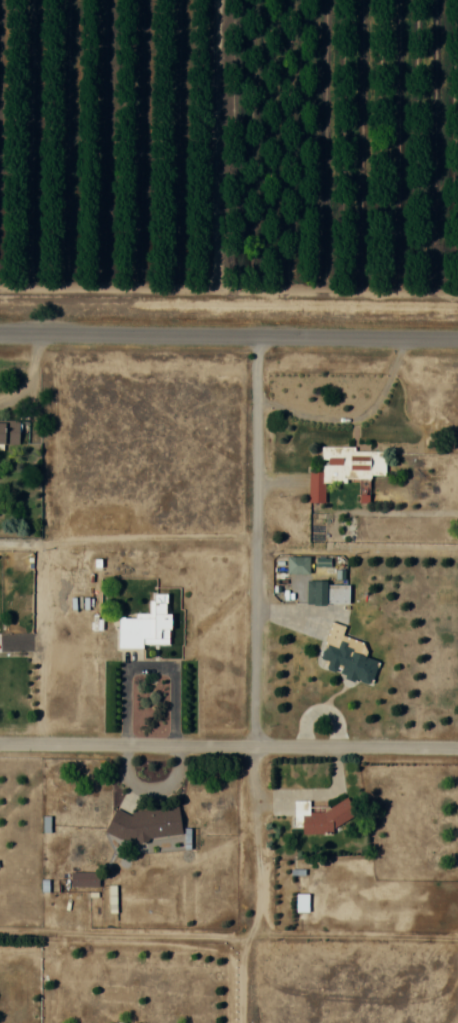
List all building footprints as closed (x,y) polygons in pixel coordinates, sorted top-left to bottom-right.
[(19,444),(19,421),(0,421),(0,444),(19,444)] [(309,472),(309,503),(325,503),(325,480),(386,480),(386,448),(322,448),(322,472),(309,472)] [(310,557),(288,557),(288,574),(310,574),(310,557)] [(350,605),(350,583),(307,583),(307,605),(350,605)] [(172,614),(168,614),(168,594),(150,594),(150,614),(136,614),(136,618),(118,618),(118,646),(171,647),(172,614)] [(380,661),(366,657),(370,645),(342,637),(345,626),(331,622),(318,669),(373,685),(380,661)] [(294,800),(294,826),(302,827),(302,832),(323,833),(358,815),(349,799),(346,799),(321,812),(309,811),(309,800),(294,800)] [(109,813),(112,841),(182,834),(179,806),(109,813)] [(99,872),(71,872),(71,887),(99,887),(99,872)] [(308,893),(296,893),(296,911),(308,911),(308,893)]
